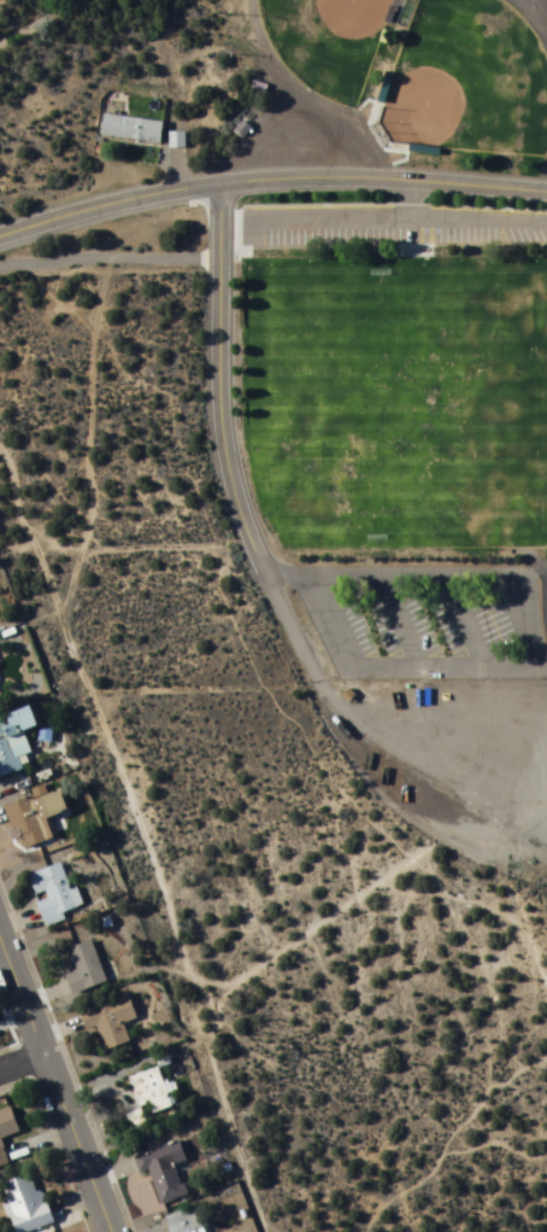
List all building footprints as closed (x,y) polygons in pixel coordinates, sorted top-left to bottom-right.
[(101,136),(160,142),(163,122),(104,116),(101,136)] [(23,771),(19,759),(31,755),(24,732),(39,728),(33,709),(0,719),(0,778),(23,771)] [(49,842),(42,821),(68,812),(61,790),(6,807),(20,851),(49,842)] [(29,875),(36,900),(37,900),(45,927),(67,920),(64,913),(77,909),(63,864),(29,875)] [(93,941),(68,950),(76,974),(66,977),(72,995),(107,984),(93,941)] [(131,1043),(124,1024),(137,1020),(129,997),(81,1013),(87,1032),(98,1028),(106,1051),(131,1043)] [(172,1109),(160,1069),(130,1078),(139,1109),(150,1105),(153,1115),(172,1109)] [(9,1166),(1,1140),(19,1134),(11,1109),(0,1113),(0,1169),(9,1166)] [(161,1205),(186,1197),(177,1165),(186,1162),(180,1142),(134,1156),(140,1175),(151,1171),(161,1205)] [(51,1227),(36,1174),(1,1184),(14,1231),(33,1231),(51,1227)] [(171,1231),(205,1231),(194,1207),(165,1219),(171,1231)]
